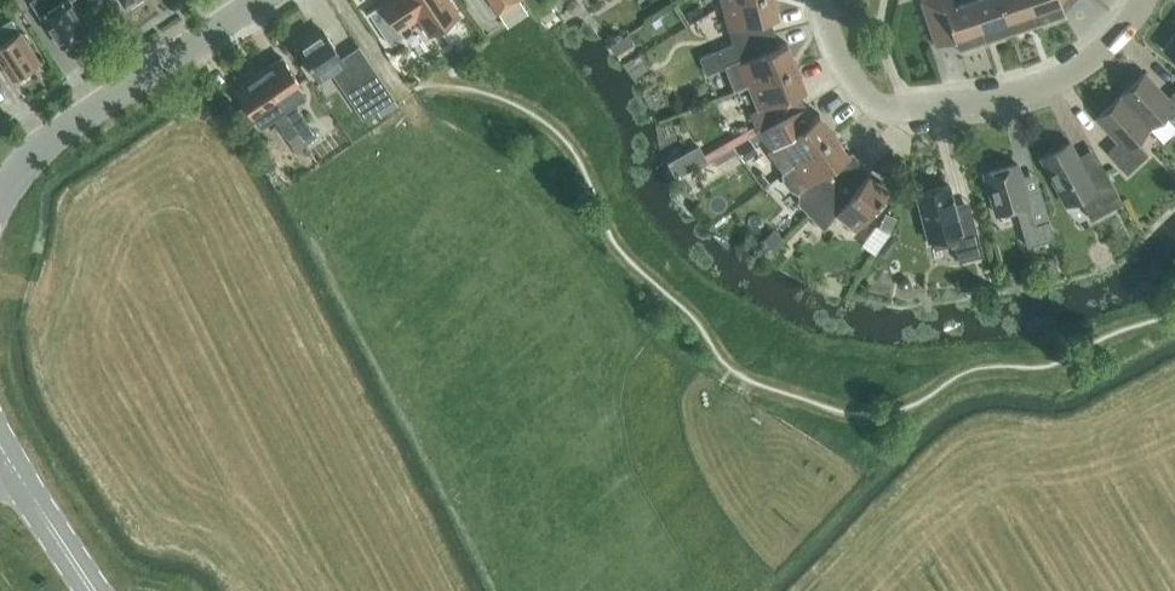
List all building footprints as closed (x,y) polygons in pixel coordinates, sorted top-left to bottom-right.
[(30,0),(40,15),(50,30),(51,30),(62,46),(66,43),(70,44),(76,40),(78,36),(89,29),(77,12),(79,11),(72,0),(30,0)] [(380,5),(367,13),(368,15),(369,13),(390,45),(404,36),(399,28),(417,15),(431,34),(459,16),(448,0),(387,0),(380,5)] [(498,13),(499,12),(517,0),(490,0),(498,13)] [(499,12),(506,24),(527,10),(521,0),(517,0),(499,12)] [(559,12),(562,10),(560,8),(563,6),(561,4),(564,2),(562,0),(551,0),(559,12)] [(728,29),(732,43),(774,32),(770,18),(778,16),(774,0),(738,0),(722,4),(728,29)] [(971,0),(966,0),(954,4),(952,0),(920,0),(936,46),(954,39),(958,50),(985,41),(971,0)] [(985,41),(1011,32),(1000,0),(971,0),(985,41)] [(1011,32),(1037,23),(1029,0),(1000,0),(1011,32)] [(1037,23),(1064,14),(1062,11),(1072,0),(1029,0),(1037,23)] [(566,3),(565,9),(569,13),(574,14),(578,11),(578,6),(575,1),(570,1),(566,3)] [(20,31),(10,18),(0,24),(0,59),(13,79),(18,76),(21,78),(27,73),(27,70),(40,61),(20,31)] [(302,43),(298,46),(320,78),(332,70),(354,104),(366,96),(375,109),(393,97),(359,46),(341,57),(322,30),(313,36),(311,34),(302,41),(302,43)] [(779,46),(774,32),(732,43),(739,62),(731,65),(729,71),(736,88),(733,89),(733,90),(748,84),(748,85),(796,66),(787,43),(779,46)] [(1163,48),(1174,57),(1174,32),(1163,48)] [(282,57),(259,73),(299,132),(309,125),(296,105),(291,98),(304,89),(282,57)] [(766,128),(805,105),(798,93),(805,90),(796,66),(748,85),(757,109),(758,108),(766,127),(766,128)] [(1120,95),(1149,126),(1164,113),(1174,125),(1174,90),(1167,97),(1144,72),(1120,95)] [(259,73),(235,88),(257,120),(270,112),(275,120),(288,139),(299,132),(259,73)] [(1149,126),(1120,95),(1095,117),(1117,142),(1107,152),(1126,173),(1147,154),(1134,140),(1149,126)] [(812,118),(805,105),(766,128),(766,127),(757,131),(769,149),(767,151),(782,171),(834,133),(819,113),(812,118)] [(309,125),(299,132),(306,142),(316,135),(309,125)] [(299,132),(288,139),(295,150),(306,142),(299,132)] [(849,154),(834,133),(782,171),(783,172),(781,173),(783,181),(789,189),(798,194),(798,203),(807,212),(852,169),(842,159),(849,154)] [(752,139),(736,149),(744,161),(759,151),(752,139)] [(1090,219),(1121,202),(1104,170),(1089,178),(1069,141),(1039,157),(1064,204),(1079,197),(1090,219)] [(677,177),(707,161),(704,155),(699,147),(669,163),(677,177)] [(266,171),(276,164),(267,150),(257,157),(266,171)] [(1015,207),(1022,228),(1027,246),(1054,238),(1048,220),(1039,190),(1025,194),(1016,163),(984,172),(996,213),(1015,207)] [(852,169),(807,212),(824,230),(836,215),(855,230),(888,190),(867,173),(862,180),(852,169)] [(982,255),(970,208),(956,212),(948,184),(915,193),(928,240),(931,239),(934,248),(953,243),(958,261),(982,255)] [(878,250),(889,236),(891,233),(898,218),(885,211),(879,226),(875,224),(862,243),(875,254),(878,250)] [(898,238),(894,235),(889,236),(878,250),(879,256),(883,259),(888,258),(899,242),(898,238)] [(1056,257),(1041,261),(1045,275),(1059,272),(1056,257)]
